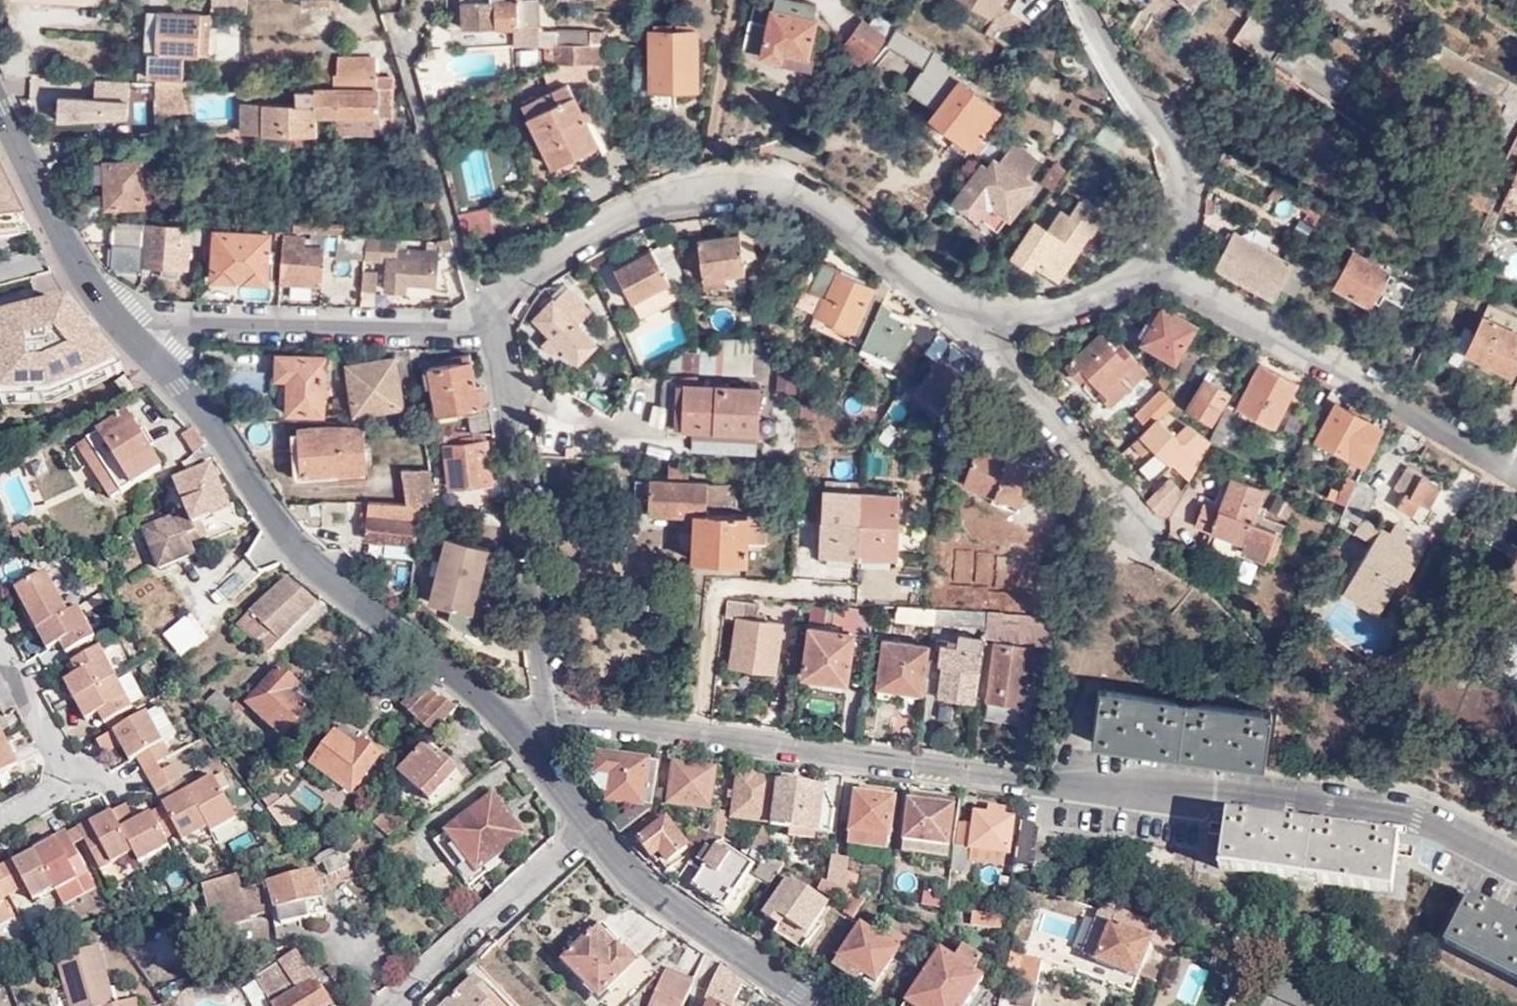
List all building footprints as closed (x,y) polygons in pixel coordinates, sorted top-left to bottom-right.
[(244,0),(209,0),(209,7),(244,8),(244,0)] [(299,37),(332,37),(332,0),(299,0),(299,37)] [(463,26),(541,22),(540,0),(462,0),(463,26)] [(811,66),(823,15),(819,14),(821,1),(813,0),(775,0),(774,8),(755,4),(745,49),(763,53),(763,55),(811,66)] [(991,14),(1000,0),(969,0),(991,14)] [(1008,9),(1032,25),(1048,0),(1014,0),(1008,9)] [(1266,52),(1280,23),(1249,9),(1236,37),(1266,52)] [(156,53),(159,13),(146,13),(144,53),(148,52),(156,53)] [(210,14),(159,13),(156,53),(148,52),(147,78),(185,81),(186,58),(202,58),(202,39),(209,40),(210,14)] [(891,38),(899,27),(879,14),(871,25),(891,38)] [(888,45),(891,38),(871,25),(865,20),(846,52),(870,69),(888,45)] [(652,27),(652,88),(695,88),(696,27),(652,27)] [(937,110),(961,130),(955,138),(950,144),(965,156),(982,136),(987,139),(994,131),(989,127),(1001,112),(962,80),(951,70),(955,63),(953,62),(899,27),(891,38),(888,45),(924,68),(909,90),(937,110)] [(555,47),(604,46),(604,31),(555,31),(555,47)] [(605,66),(604,46),(555,47),(555,62),(590,63),(591,66),(605,66)] [(379,76),(379,57),(336,56),(336,77),(312,77),(312,93),(312,119),(337,119),(390,122),(391,78),(379,76)] [(590,63),(555,62),(555,77),(592,77),(591,66),(590,63)] [(54,94),(54,119),(128,118),(127,79),(93,80),(93,93),(54,94)] [(157,136),(156,115),(155,82),(132,81),(133,105),(139,105),(139,137),(157,136)] [(188,114),(187,84),(155,82),(156,115),(188,114)] [(599,144),(567,84),(521,106),(553,167),(599,144)] [(312,119),(312,93),(244,93),(244,104),(241,104),(240,132),(312,134),(312,119)] [(955,138),(961,130),(937,110),(930,118),(955,138)] [(336,137),(390,138),(390,122),(337,119),(336,137)] [(1015,142),(999,162),(992,157),(985,166),(980,162),(949,201),(996,237),(1011,216),(1008,214),(1034,182),(1026,176),(1038,160),(1015,142)] [(143,204),(142,161),(104,162),(105,205),(143,204)] [(1051,189),(1065,169),(1055,163),(1042,183),(1051,189)] [(24,220),(0,169),(0,222),(24,220)] [(1503,204),(1516,210),(1516,172),(1503,204)] [(1032,218),(1007,257),(1031,272),(1034,268),(1037,262),(1058,276),(1085,235),(1089,237),(1103,214),(1079,199),(1068,215),(1058,210),(1046,228),(1032,218)] [(485,205),(456,213),(464,240),(492,232),(485,205)] [(31,235),(24,220),(0,222),(0,238),(31,235)] [(290,231),(337,233),(339,233),(340,223),(290,221),(290,231)] [(157,226),(142,226),(142,230),(112,228),(109,270),(141,271),(141,266),(151,266),(155,267),(157,226)] [(188,227),(178,227),(157,226),(155,267),(159,267),(159,277),(177,277),(177,270),(186,270),(188,227)] [(741,230),(742,236),(700,242),(706,279),(745,272),(743,259),(759,256),(754,228),(741,230)] [(1215,266),(1275,299),(1280,288),(1282,284),(1293,265),(1297,257),(1300,252),(1291,247),(1286,256),(1288,257),(1286,261),(1281,257),(1234,232),(1215,266)] [(362,260),(362,259),(364,234),(339,233),(337,233),(336,260),(350,261),(350,259),(362,260)] [(263,282),(265,237),(212,234),(210,280),(263,282)] [(445,271),(458,267),(450,238),(438,238),(437,252),(395,250),(396,236),(364,234),(362,259),(387,261),(386,289),(405,290),(406,282),(435,284),(435,290),(450,291),(445,271)] [(280,237),(279,283),(320,284),(322,248),(299,248),(299,238),(280,237)] [(683,272),(667,244),(653,251),(652,251),(615,270),(632,304),(670,284),(674,292),(686,288),(683,272)] [(1335,285),(1369,304),(1379,289),(1389,271),(1389,270),(1355,250),(1335,285)] [(861,349),(883,303),(886,297),(871,290),(838,275),(839,271),(823,264),(815,282),(810,293),(805,290),(798,305),(817,314),(811,328),(842,342),(846,342),(861,349)] [(1282,284),(1280,288),(1293,295),(1305,271),(1293,265),(1282,284)] [(60,270),(38,277),(44,297),(70,290),(60,270)] [(1379,289),(1403,303),(1413,285),(1389,271),(1379,289)] [(362,273),(361,289),(375,290),(376,274),(362,273)] [(810,279),(805,290),(810,293),(815,282),(810,279)] [(871,290),(886,297),(890,288),(877,279),(871,290)] [(595,315),(568,287),(537,320),(549,332),(536,346),(550,360),(563,347),(579,363),(600,342),(585,326),(595,315)] [(927,348),(939,330),(921,315),(913,328),(907,323),(909,318),(891,309),(883,303),(861,349),(893,364),(910,337),(927,348)] [(1143,341),(1175,360),(1195,327),(1163,307),(1143,341)] [(1512,376),(1516,365),(1516,320),(1488,307),(1465,354),(1512,376)] [(1147,374),(1122,345),(1114,352),(1100,334),(1065,365),(1080,381),(1088,374),(1103,392),(1099,395),(1109,407),(1147,374)] [(765,371),(763,336),(711,339),(713,374),(765,371)] [(97,380),(83,349),(38,367),(59,417),(96,404),(88,383),(97,380)] [(941,355),(918,391),(954,416),(975,386),(966,380),(969,375),(941,355)] [(283,378),(281,411),(322,413),(323,371),(331,372),(331,359),(278,356),(277,379),(283,378)] [(403,407),(395,359),(349,367),(356,415),(403,407)] [(490,405),(486,387),(473,376),(470,361),(428,370),(437,414),(490,405)] [(1298,384),(1262,366),(1240,409),(1276,428),(1298,384)] [(775,389),(795,390),(797,373),(777,371),(775,389)] [(1162,391),(1170,376),(1162,371),(1155,382),(1162,391)] [(1207,377),(1189,405),(1212,420),(1230,392),(1207,377)] [(661,431),(684,431),(686,387),(671,386),(671,387),(663,386),(661,431)] [(686,387),(684,431),(734,433),(751,434),(757,434),(759,390),(686,387)] [(350,427),(347,396),(333,397),(336,426),(350,427)] [(1367,468),(1383,432),(1339,407),(1320,441),(1367,468)] [(86,442),(87,443),(120,495),(121,496),(161,470),(126,417),(86,442)] [(1188,482),(1206,456),(1214,439),(1190,425),(1177,438),(1159,419),(1132,445),(1141,455),(1153,444),(1188,482)] [(369,478),(365,428),(356,427),(356,428),(359,471),(302,476),(299,435),(292,435),(295,476),(298,480),(301,482),(359,478),(369,478)] [(299,432),(299,435),(302,476),(359,471),(356,428),(299,432)] [(195,429),(193,431),(184,437),(195,456),(205,444),(195,429)] [(486,435),(444,433),(449,489),(491,484),(486,435)] [(120,495),(87,443),(78,449),(111,501),(120,495)] [(1036,468),(977,444),(962,482),(998,496),(995,504),(1014,511),(1024,484),(1029,486),(1036,468)] [(202,451),(195,456),(183,467),(191,478),(176,485),(187,513),(176,518),(176,520),(144,533),(160,571),(195,556),(191,545),(188,539),(197,535),(194,528),(200,525),(230,512),(212,468),(210,470),(206,464),(209,462),(202,451)] [(1156,451),(1137,464),(1147,478),(1165,466),(1156,451)] [(731,487),(690,485),(691,464),(669,463),(668,484),(636,482),(634,513),(697,518),(694,560),(748,564),(748,543),(767,543),(768,520),(777,520),(777,501),(750,501),(749,516),(730,515),(731,487)] [(1421,502),(1430,508),(1444,484),(1408,464),(1396,487),(1404,492),(1397,506),(1413,515),(1421,502)] [(436,509),(430,471),(400,471),(406,506),(419,507),(436,509)] [(1251,521),(1263,489),(1231,476),(1218,508),(1203,502),(1195,525),(1242,544),(1240,552),(1262,562),(1274,531),(1251,521)] [(1349,479),(1338,504),(1349,508),(1360,484),(1349,479)] [(1170,481),(1146,502),(1155,513),(1166,516),(1181,494),(1170,481)] [(1349,508),(1347,515),(1359,523),(1355,530),(1372,541),(1347,582),(1383,604),(1402,572),(1407,575),(1421,552),(1403,541),(1389,532),(1381,527),(1379,529),(1362,518),(1377,492),(1361,483),(1360,484),(1349,508)] [(823,490),(820,554),(896,557),(899,494),(823,490)] [(1293,508),(1279,498),(1269,512),(1284,522),(1293,508)] [(312,506),(282,504),(298,526),(322,526),(323,512),(345,512),(345,502),(326,502),(312,506)] [(419,507),(406,506),(368,503),(365,541),(415,546),(419,507)] [(1395,522),(1389,532),(1403,541),(1409,531),(1395,522)] [(207,539),(200,525),(194,528),(197,535),(188,539),(191,545),(207,539)] [(430,605),(472,614),(481,574),(485,548),(444,538),(430,605)] [(896,557),(820,554),(820,562),(895,565),(896,557)] [(247,557),(217,578),(229,594),(258,573),(247,557)] [(1505,584),(1516,590),(1516,558),(1505,584)] [(481,574),(472,614),(481,616),(490,576),(481,574)] [(15,592),(36,632),(66,617),(46,575),(15,592)] [(316,601),(291,575),(240,624),(266,651),(316,601)] [(1383,604),(1347,582),(1342,591),(1378,612),(1383,604)] [(101,599),(84,602),(89,629),(105,627),(101,599)] [(757,605),(727,601),(724,615),(733,617),(727,665),(772,672),(779,622),(756,619),(757,605)] [(853,632),(857,606),(835,603),(831,624),(825,623),(828,604),(811,603),(798,675),(845,681),(853,632)] [(933,621),(935,606),(916,605),(897,605),(895,621),(933,623),(933,621)] [(985,627),(988,611),(988,608),(935,606),(933,621),(943,622),(943,623),(985,627)] [(93,641),(76,611),(66,617),(36,632),(47,653),(59,646),(65,657),(93,641)] [(985,627),(984,636),(1048,645),(1051,615),(988,611),(985,627)] [(927,661),(923,690),(948,694),(948,698),(970,700),(980,638),(959,633),(957,646),(941,644),(937,662),(927,661)] [(874,685),(878,686),(896,689),(898,688),(903,691),(911,694),(918,693),(921,691),(927,645),(882,638),(874,685)] [(986,700),(1021,705),(1028,646),(994,642),(986,700)] [(1021,705),(1038,708),(1049,649),(1028,646),(1021,705)] [(114,672),(128,664),(119,650),(105,658),(114,672)] [(73,703),(114,681),(99,652),(70,668),(76,677),(63,684),(73,703)] [(284,740),(310,711),(291,695),(298,688),(279,671),(247,706),(284,740)] [(121,718),(131,712),(114,681),(73,703),(83,723),(97,716),(103,727),(121,718)] [(433,732),(455,709),(424,684),(405,709),(433,732)] [(896,689),(878,686),(876,697),(895,699),(896,689)] [(291,695),(310,711),(316,705),(298,688),(291,695)] [(1092,741),(1263,767),(1272,716),(1100,689),(1092,741)] [(233,708),(234,707),(221,695),(212,704),(201,692),(189,702),(190,702),(213,728),(233,708)] [(1018,721),(1021,705),(986,700),(984,716),(1018,721)] [(136,760),(162,746),(172,740),(155,711),(127,727),(121,718),(103,727),(109,736),(96,744),(104,757),(121,748),(129,763),(136,760)] [(355,751),(361,743),(341,728),(335,735),(355,751)] [(381,758),(361,743),(355,751),(335,735),(312,766),(352,796),(381,758)] [(4,741),(0,743),(0,778),(18,768),(4,741)] [(170,760),(169,758),(162,746),(136,760),(144,773),(155,767),(170,760)] [(441,760),(426,748),(400,776),(429,802),(457,771),(443,758),(441,760)] [(610,823),(618,832),(653,806),(658,761),(589,752),(586,772),(599,790),(606,790),(606,801),(634,804),(610,823)] [(715,771),(674,765),(670,803),(710,810),(715,771)] [(158,774),(155,767),(144,773),(147,779),(158,774)] [(210,832),(191,795),(176,768),(149,783),(154,792),(156,796),(157,796),(167,790),(174,804),(164,808),(183,845),(210,832)] [(733,817),(767,823),(772,783),(768,782),(765,778),(748,775),(745,778),(738,777),(733,817)] [(831,833),(834,809),(820,808),(823,790),(794,786),(790,781),(786,780),(782,781),(778,783),(773,825),(789,827),(815,831),(831,833)] [(210,832),(213,837),(236,825),(213,783),(191,795),(210,832)] [(167,790),(157,796),(164,808),(174,804),(167,790)] [(820,808),(834,809),(826,791),(823,790),(820,808)] [(845,844),(887,850),(895,800),(854,793),(845,844)] [(526,837),(494,795),(446,830),(477,873),(526,837)] [(951,807),(906,801),(898,854),(922,858),(922,853),(944,857),(951,807)] [(269,811),(287,833),(297,825),(280,802),(269,811)] [(956,849),(952,849),(950,868),(967,869),(969,848),(1009,853),(1015,818),(1004,816),(1005,807),(990,805),(989,811),(975,809),(974,823),(960,821),(956,849)] [(134,854),(139,864),(167,849),(150,816),(134,825),(125,808),(113,815),(134,854)] [(718,837),(723,839),(726,815),(713,814),(710,834),(718,837)] [(80,829),(87,843),(87,844),(101,871),(134,854),(113,815),(92,826),(90,823),(80,829)] [(659,854),(667,864),(689,849),(685,844),(667,820),(662,824),(655,815),(634,829),(641,839),(637,842),(651,860),(659,854)] [(1217,867),(1392,894),(1400,841),(1226,816),(1217,867)] [(373,826),(387,839),(397,830),(380,817),(373,826)] [(1015,867),(1014,868),(1033,870),(1037,843),(1038,831),(1032,823),(1021,821),(1015,867)] [(814,841),(815,831),(789,827),(787,837),(814,841)] [(685,844),(689,849),(690,848),(696,852),(708,833),(693,828),(684,842),(685,844)] [(74,832),(81,847),(87,843),(80,829),(78,830),(74,832)] [(749,850),(766,857),(770,831),(761,829),(760,841),(751,839),(749,850)] [(75,851),(81,847),(74,832),(69,835),(67,836),(75,851)] [(55,891),(63,907),(96,889),(75,851),(67,836),(65,833),(53,840),(54,841),(34,853),(55,891)] [(351,849),(348,841),(315,855),(318,863),(324,860),(329,871),(348,863),(344,852),(351,849)] [(693,867),(703,873),(693,888),(725,909),(753,866),(718,843),(713,852),(708,848),(693,867)] [(1037,843),(1033,870),(1047,872),(1051,845),(1037,843)] [(689,864),(693,867),(708,848),(706,847),(701,854),(697,851),(689,864)] [(762,865),(777,875),(783,865),(766,857),(749,850),(740,847),(740,851),(762,865)] [(55,891),(34,853),(13,863),(12,862),(0,868),(0,871),(7,883),(13,895),(25,889),(32,902),(55,891)] [(827,880),(826,881),(847,889),(850,871),(845,869),(848,857),(832,855),(827,880)] [(756,874),(771,884),(777,875),(762,865),(756,874)] [(239,880),(210,887),(203,890),(213,932),(252,922),(251,919),(279,912),(282,926),(324,916),(314,878),(243,895),(239,880)] [(827,905),(789,881),(765,918),(780,928),(775,937),(796,951),(827,905)] [(842,910),(853,917),(866,897),(847,889),(826,881),(823,886),(847,901),(842,910)] [(1516,981),(1516,921),(1469,897),(1444,944),(1516,981)] [(13,920),(4,904),(0,906),(0,927),(13,920)] [(1170,949),(1177,936),(1178,933),(1101,904),(1082,952),(1096,958),(1095,961),(1137,977),(1138,974),(1153,980),(1157,970),(1142,964),(1151,942),(1170,949)] [(862,927),(859,925),(832,967),(857,983),(862,974),(877,983),(898,950),(900,952),(908,941),(891,930),(895,923),(873,910),(862,927)] [(999,928),(1000,917),(969,912),(967,923),(999,928)] [(1074,941),(1076,915),(1041,912),(1038,938),(1074,941)] [(564,961),(599,999),(635,964),(599,927),(564,961)] [(98,946),(54,959),(66,1005),(138,1005),(135,999),(114,1005),(98,946)] [(254,978),(271,1005),(325,1005),(330,1003),(293,946),(276,956),(279,961),(269,967),(269,969),(254,978)] [(939,951),(905,1002),(910,1005),(967,1005),(985,979),(975,973),(983,960),(962,946),(953,960),(939,951)] [(1000,951),(998,968),(1006,970),(999,1002),(1013,1005),(1015,1005),(1031,1005),(1040,959),(1000,951)] [(250,971),(254,978),(269,969),(269,967),(279,961),(276,956),(264,962),(250,971)] [(719,964),(703,1002),(707,1005),(738,1005),(734,1003),(743,981),(720,965),(719,964)] [(1276,967),(1263,991),(1296,1005),(1366,1005),(1276,967)] [(693,985),(665,972),(649,1005),(683,1005),(693,985)] [(475,977),(443,1005),(503,1005),(475,977)]
